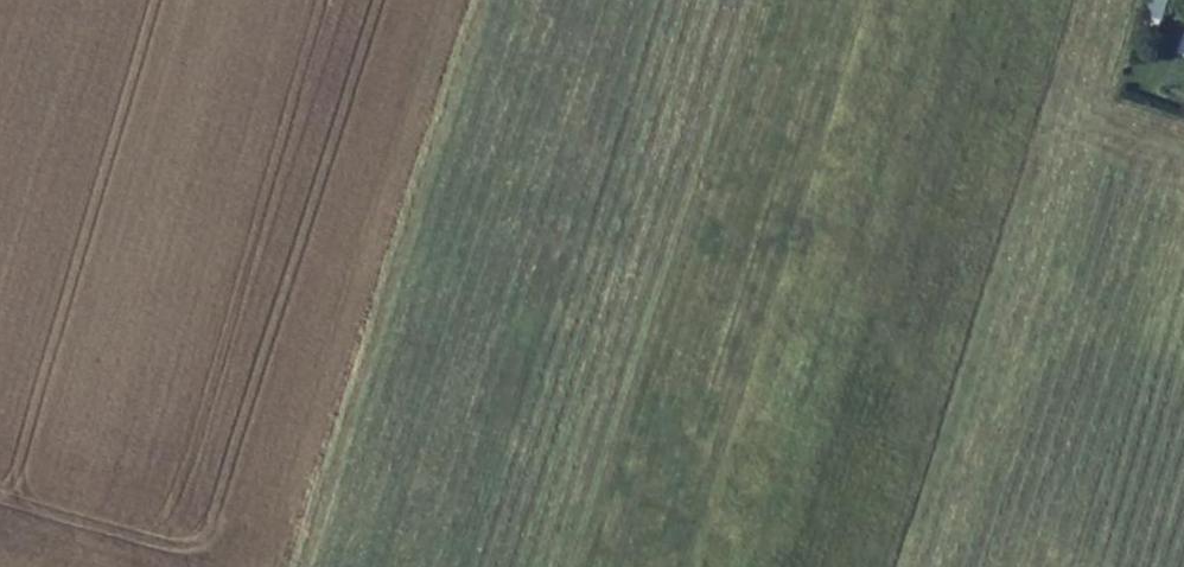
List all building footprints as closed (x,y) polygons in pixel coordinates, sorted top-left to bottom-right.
[(1167,0),(1148,0),(1142,19),(1160,24),(1167,0)]
